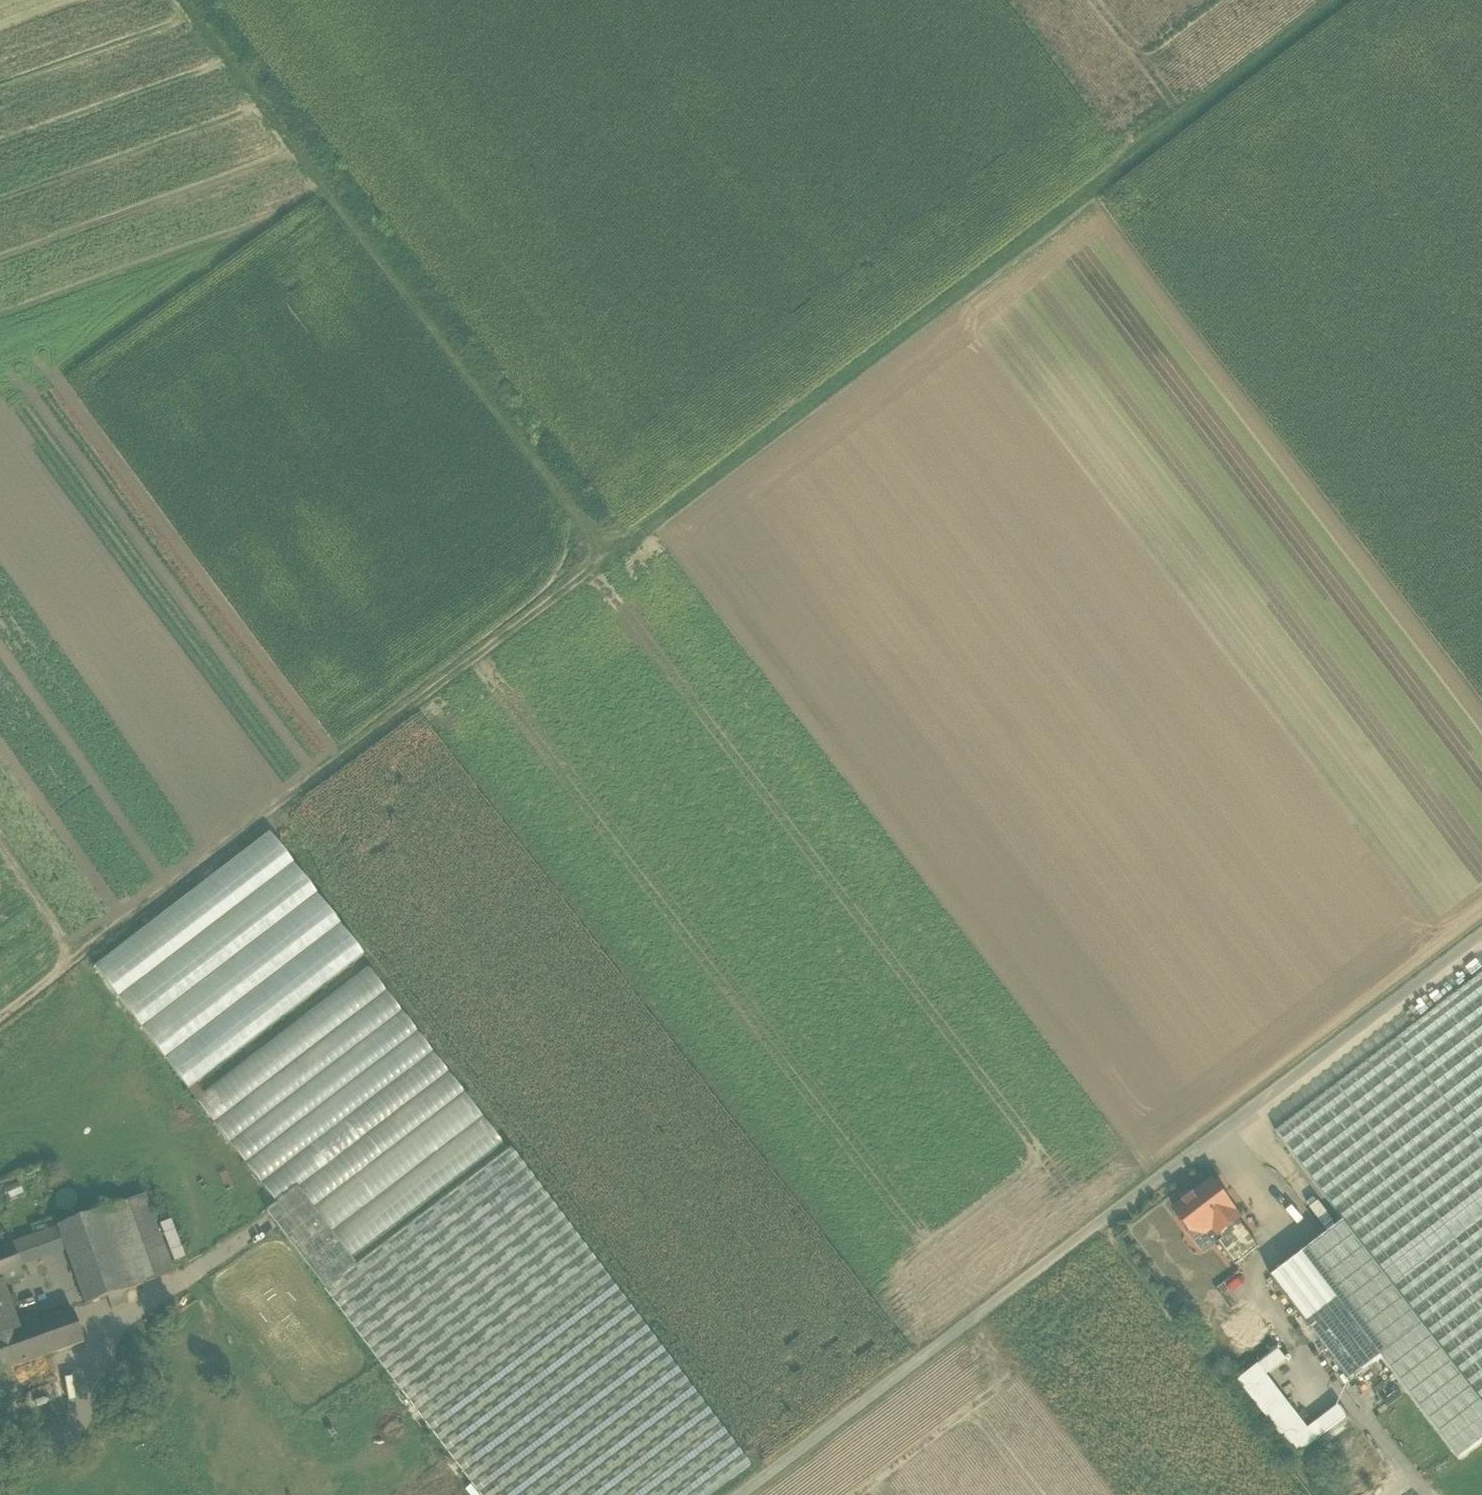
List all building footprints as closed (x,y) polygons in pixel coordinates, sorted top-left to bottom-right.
[(269,833),(94,967),(188,1089),(363,955),(269,833)] [(367,966),(195,1099),(331,1274),(502,1144),(367,966)] [(1399,1040),(1276,1134),(1344,1223),(1481,1403),(1481,1148),(1399,1040)] [(1221,1195),(1218,1195),(1210,1184),(1196,1195),(1190,1194),(1183,1200),(1182,1205),(1175,1211),(1192,1232),(1205,1234),(1214,1227),(1223,1239),(1239,1228),(1245,1229),(1238,1220),(1239,1219),(1221,1195)] [(143,1195),(98,1212),(126,1291),(171,1274),(143,1195)] [(126,1291),(98,1212),(57,1227),(85,1305),(107,1298),(124,1292),(126,1291)] [(1344,1223),(1303,1254),(1382,1357),(1381,1357),(1459,1459),(1481,1441),(1481,1403),(1344,1223)] [(1259,1247),(1245,1229),(1239,1228),(1223,1239),(1218,1243),(1236,1266),(1259,1247)] [(0,1247),(0,1282),(1,1284),(22,1276),(11,1243),(0,1247)] [(1382,1357),(1303,1254),(1272,1278),(1350,1380),(1381,1357),(1382,1357)] [(0,1282),(0,1336),(17,1330),(15,1324),(1,1284),(0,1282)] [(124,1292),(107,1298),(111,1310),(128,1304),(124,1292)] [(72,1310),(37,1323),(48,1356),(83,1343),(72,1310)] [(33,1316),(15,1324),(17,1330),(37,1323),(36,1321),(35,1321),(33,1316)] [(0,1336),(0,1373),(12,1369),(48,1356),(37,1323),(17,1330),(0,1336)] [(1316,1440),(1258,1365),(1238,1381),(1295,1456),(1316,1440)] [(0,1373),(0,1377),(4,1389),(17,1385),(12,1369),(0,1373)]
